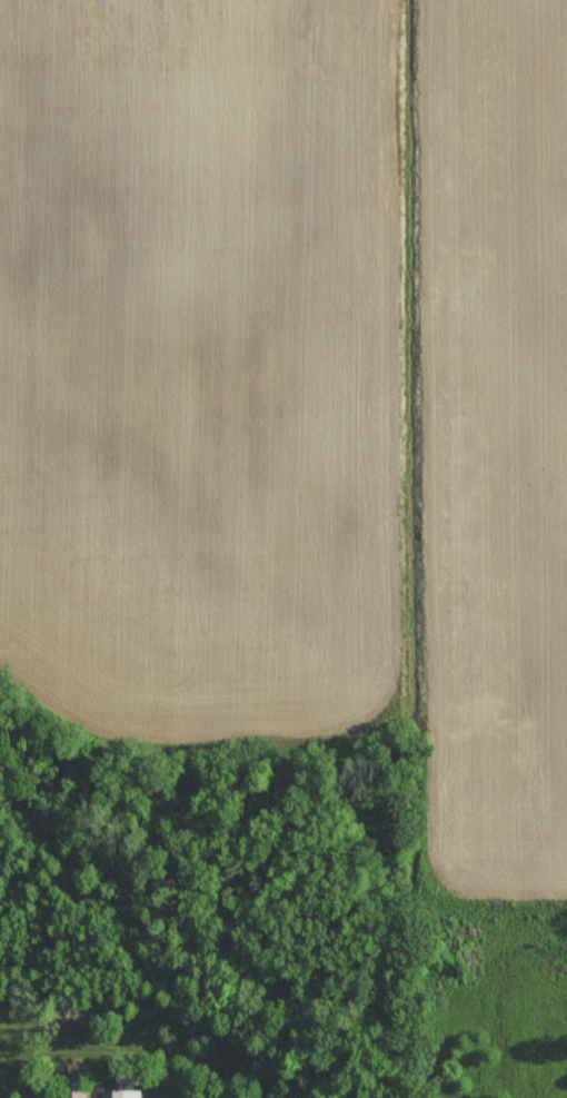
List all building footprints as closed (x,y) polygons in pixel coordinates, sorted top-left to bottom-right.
[(141,1090),(122,1090),(105,1090),(104,1097),(141,1097),(141,1090)]
